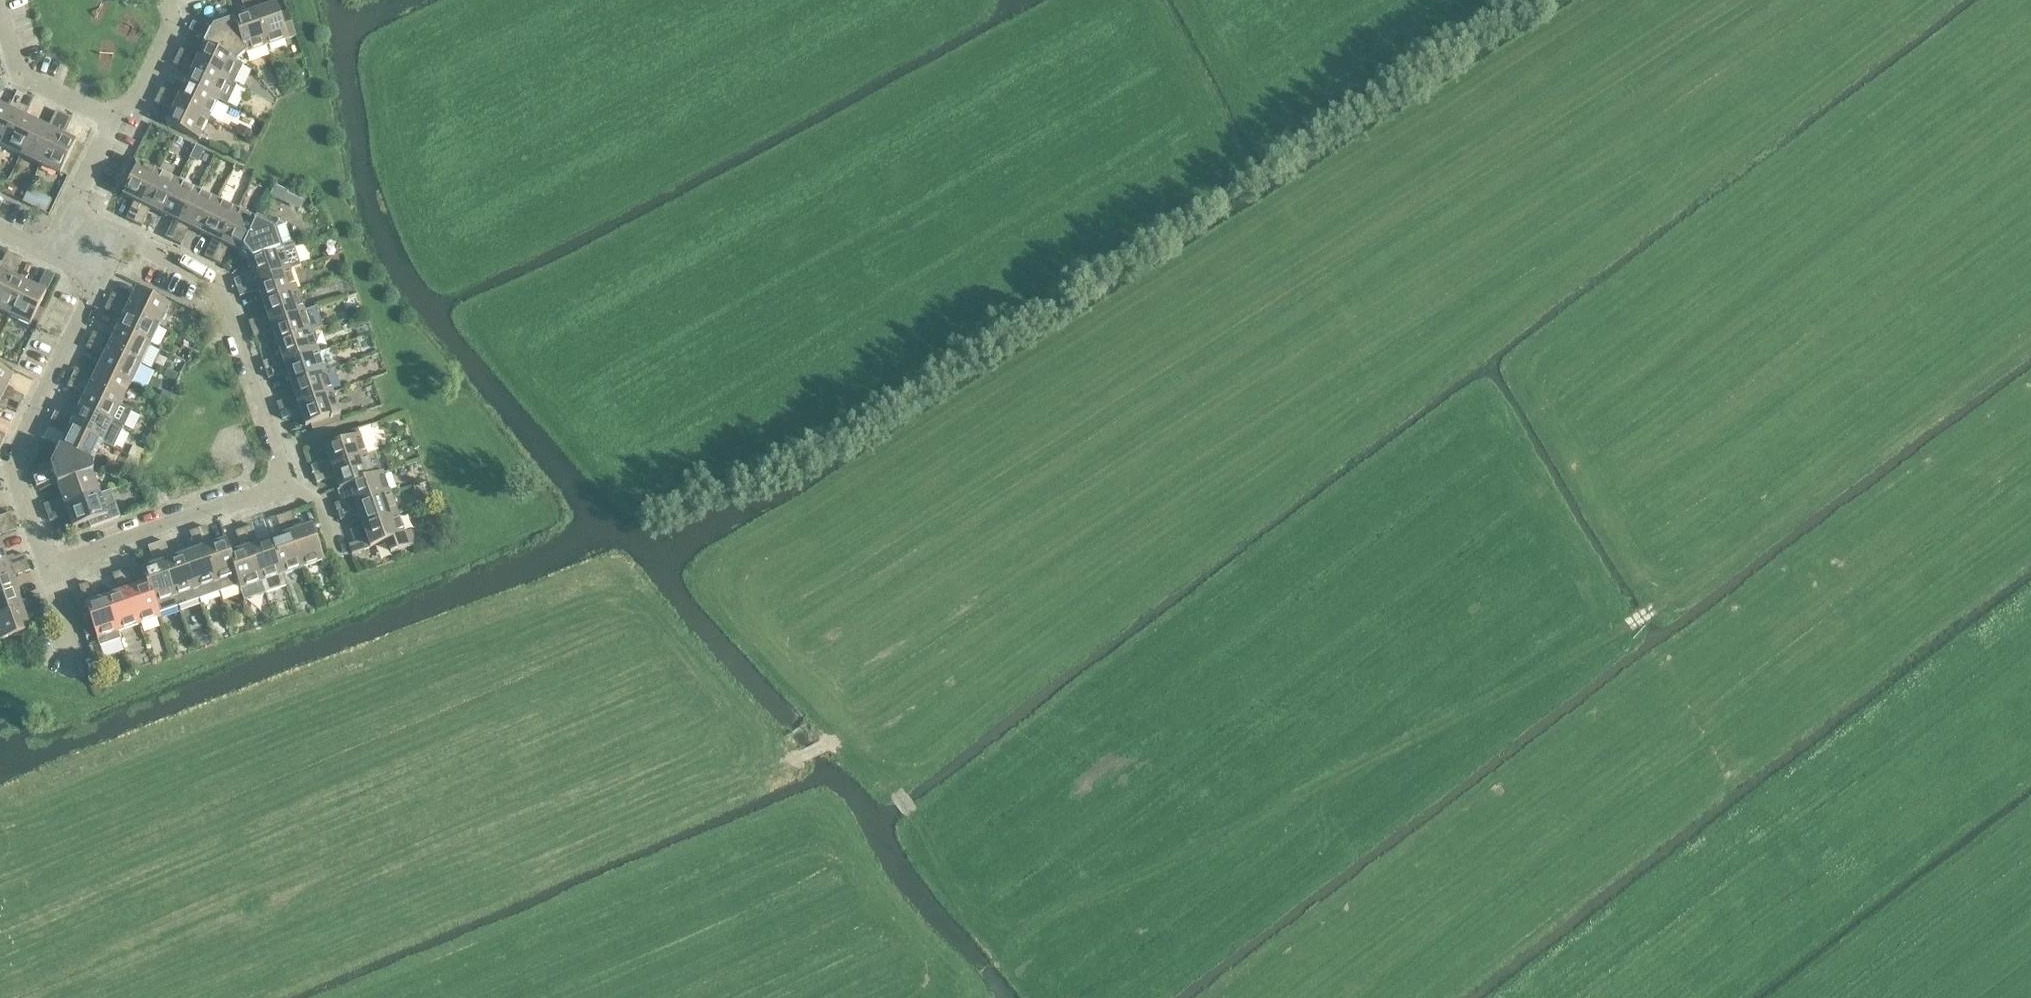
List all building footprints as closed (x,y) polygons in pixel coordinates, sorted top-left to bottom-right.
[(252,6),(250,0),(241,0),(244,8),(252,6)] [(276,4),(254,12),(267,47),(295,37),(295,36),(296,36),(288,13),(280,15),(276,4)] [(254,12),(252,6),(244,8),(246,14),(234,19),(246,54),(267,47),(254,12)] [(207,39),(204,45),(237,61),(246,54),(234,19),(213,26),(207,23),(205,28),(201,36),(207,39)] [(194,23),(193,24),(190,31),(201,36),(205,28),(194,23)] [(243,64),(237,61),(204,45),(198,57),(192,54),(188,62),(233,84),(243,64)] [(181,49),(177,57),(188,62),(192,54),(181,49)] [(185,69),(188,62),(177,57),(173,64),(185,69)] [(191,72),(185,84),(218,100),(227,105),(236,85),(233,84),(188,62),(185,69),(191,72)] [(209,120),(218,100),(185,84),(179,96),(173,93),(169,101),(176,104),(209,120)] [(162,88),(158,95),(169,101),(173,93),(162,88)] [(12,104),(20,107),(25,96),(17,92),(12,104)] [(158,95),(154,103),(166,109),(169,101),(158,95)] [(27,111),(33,100),(25,96),(20,107),(27,111)] [(1,147),(20,107),(12,104),(9,110),(0,106),(0,147),(1,147)] [(176,104),(166,124),(199,140),(209,120),(176,104)] [(24,117),(27,111),(20,107),(1,147),(20,157),(36,123),(24,117)] [(64,115),(56,111),(51,123),(58,127),(64,115)] [(64,115),(58,127),(66,130),(72,118),(64,115)] [(20,157),(39,166),(56,133),(36,123),(20,157)] [(251,131),(239,126),(236,132),(247,138),(251,131)] [(56,133),(39,166),(60,176),(76,142),(56,133)] [(250,154),(240,149),(236,157),(246,162),(250,154)] [(122,195),(142,205),(158,172),(138,162),(122,195)] [(142,205),(162,215),(178,182),(158,172),(142,205)] [(162,215),(181,224),(198,191),(178,182),(162,215)] [(286,189),(275,184),(269,196),(280,202),(286,189)] [(23,202),(45,213),(52,200),(29,189),(23,202)] [(198,191),(181,224),(201,234),(217,200),(198,191)] [(201,234),(220,243),(237,210),(217,200),(201,234)] [(126,219),(134,223),(140,211),(132,207),(126,219)] [(220,243),(240,253),(256,219),(237,210),(220,243)] [(140,211),(134,223),(142,227),(148,215),(140,211)] [(248,261),(283,249),(292,246),(285,226),(278,223),(276,229),(256,219),(240,253),(248,261)] [(165,238),(173,242),(179,230),(171,226),(165,238)] [(187,234),(179,230),(173,242),(181,246),(187,234)] [(205,257),(212,261),(218,249),(210,245),(205,257)] [(218,249),(212,261),(220,265),(226,253),(218,249)] [(290,270),(283,249),(248,261),(255,282),(290,270)] [(1,264),(9,267),(15,256),(7,252),(1,264)] [(22,260),(15,256),(9,267),(17,271),(22,260)] [(6,274),(9,267),(1,264),(0,265),(0,286),(6,273),(6,274)] [(258,291),(262,303),(297,290),(290,270),(255,282),(255,283),(250,285),(252,293),(258,291)] [(55,275),(46,271),(40,283),(49,287),(55,275)] [(9,316),(26,283),(6,274),(6,273),(0,286),(0,312),(9,316)] [(234,281),(237,289),(250,285),(247,276),(234,281)] [(46,293),(26,283),(9,316),(30,326),(46,293)] [(252,293),(250,285),(237,289),(240,298),(252,293)] [(126,310),(159,326),(169,306),(136,290),(126,310)] [(262,303),(270,323),(304,311),(297,290),(262,303)] [(112,294),(108,302),(120,307),(124,300),(112,294)] [(120,307),(108,302),(104,309),(116,315),(120,307)] [(126,310),(117,330),(150,346),(159,326),(126,310)] [(273,332),(277,344),(312,331),(304,311),(270,323),(270,324),(264,326),(267,334),(273,332)] [(261,318),(248,322),(251,330),(264,326),(261,318)] [(264,326),(251,330),(254,338),(267,334),(264,326)] [(107,349),(140,365),(150,346),(117,330),(107,349)] [(278,366),(284,364),(319,352),(312,331),(277,344),(281,357),(275,359),(278,366)] [(93,333),(89,341),(101,347),(105,339),(93,333)] [(89,341),(85,349),(97,355),(101,347),(89,341)] [(140,365),(107,349),(98,369),(131,385),(140,365)] [(287,373),(291,385),(326,372),(319,352),(284,364),(278,366),(281,375),(287,373)] [(263,363),(265,371),(278,366),(275,359),(263,363)] [(281,375),(278,366),(265,371),(268,379),(281,375)] [(131,385),(98,369),(88,389),(121,405),(131,385)] [(178,374),(167,369),(164,376),(175,381),(178,374)] [(9,400),(13,392),(7,389),(13,376),(0,370),(0,395),(9,400)] [(74,372),(70,380),(82,386),(86,378),(74,372)] [(292,407),(298,405),(333,393),(326,372),(291,385),(296,398),(290,400),(292,407)] [(82,386),(70,380),(67,387),(78,393),(82,386)] [(88,389),(82,386),(78,393),(85,396),(79,408),(123,429),(132,410),(121,405),(88,389)] [(13,392),(9,400),(20,405),(24,397),(13,392)] [(298,405),(292,407),(295,415),(301,413),(306,426),(341,414),(333,393),(298,405)] [(0,395),(0,404),(5,407),(9,400),(0,395)] [(20,405),(9,400),(5,407),(17,413),(20,405)] [(277,404),(280,412),(292,407),(290,400),(277,404)] [(295,415),(292,407),(280,412),(283,420),(295,415)] [(79,408),(73,420),(67,417),(63,425),(102,444),(114,449),(123,429),(79,408)] [(55,412),(52,419),(63,425),(67,417),(55,412)] [(52,419),(48,427),(60,432),(63,425),(52,419)] [(60,447),(93,463),(102,444),(63,425),(60,432),(66,435),(60,447)] [(367,456),(375,453),(379,452),(369,425),(343,435),(345,440),(325,448),(330,460),(323,463),(326,470),(367,456)] [(50,467),(52,472),(46,474),(49,482),(55,480),(58,487),(93,475),(93,463),(60,447),(50,467)] [(340,490),(349,487),(348,486),(374,476),(374,475),(381,473),(375,453),(367,456),(326,470),(329,479),(335,477),(340,490)] [(326,470),(323,463),(311,467),(314,475),(326,470)] [(314,475),(317,483),(329,479),(326,470),(314,475)] [(349,508),(390,494),(383,472),(381,473),(374,475),(374,476),(348,486),(349,487),(353,499),(347,501),(349,508)] [(49,482),(46,474),(34,478),(37,487),(49,482)] [(93,475),(58,487),(65,507),(100,495),(93,475)] [(100,495),(65,507),(59,509),(62,518),(68,515),(72,528),(89,522),(91,528),(121,517),(112,490),(100,495)] [(363,526),(397,514),(390,494),(349,508),(352,516),(359,514),(363,526)] [(56,501),(44,506),(47,514),(59,509),(56,501)] [(335,505),(337,512),(349,508),(347,501),(335,505)] [(352,516),(349,508),(337,512),(340,520),(352,516)] [(59,509),(47,514),(50,522),(62,518),(59,509)] [(297,524),(292,512),(284,515),(289,527),(297,524)] [(10,514),(0,517),(0,523),(1,526),(13,522),(10,514)] [(363,526),(367,539),(361,541),(364,550),(370,547),(387,542),(391,553),(416,544),(411,531),(404,534),(397,514),(363,526)] [(289,527),(284,515),(276,517),(281,530),(289,527)] [(13,522),(1,526),(4,534),(16,530),(13,522)] [(256,538),(252,526),(244,529),(248,541),(256,538)] [(303,568),(324,561),(312,526),(291,533),(303,568)] [(210,539),(206,527),(198,529),(202,542),(210,539)] [(283,536),(270,540),(283,575),(303,568),(291,533),(289,527),(281,530),(283,536)] [(202,542),(198,529),(190,532),(194,544),(202,542)] [(244,529),(236,532),(240,544),(248,541),(244,529)] [(286,586),(283,575),(270,540),(258,544),(256,538),(248,541),(250,547),(262,582),(266,592),(286,586)] [(229,554),(230,554),(226,540),(204,548),(216,583),(236,576),(237,576),(229,554)] [(165,541),(157,544),(161,556),(169,553),(165,541)] [(242,550),(230,554),(229,554),(237,576),(236,576),(241,590),(262,582),(250,547),(248,541),(240,544),(242,550)] [(361,541),(349,545),(352,554),(364,550),(361,541)] [(184,555),(196,590),(216,583),(204,548),(202,542),(194,544),(196,551),(184,555)] [(153,559),(161,556),(157,544),(149,546),(153,559)] [(0,549),(0,572),(9,569),(15,567),(13,559),(7,561),(2,548),(0,549)] [(13,559),(15,567),(27,562),(25,555),(13,559)] [(163,562),(175,598),(196,590),(184,555),(163,562)] [(175,598),(163,562),(161,556),(153,559),(155,565),(142,570),(146,583),(147,583),(156,605),(175,598)] [(30,570),(27,562),(15,567),(18,575),(30,570)] [(9,569),(0,572),(0,595),(16,589),(9,569)] [(133,581),(129,569),(120,572),(124,584),(133,581)] [(120,572),(112,575),(116,587),(124,584),(120,572)] [(79,586),(83,599),(92,596),(88,583),(79,586)] [(147,583),(146,583),(127,590),(139,625),(160,618),(156,605),(147,583)] [(0,595),(0,618),(23,609),(16,589),(0,595)] [(119,632),(139,625),(127,590),(106,597),(119,632)] [(42,603),(39,595),(27,599),(30,608),(42,603)] [(95,634),(97,640),(100,647),(121,639),(119,632),(106,597),(98,600),(97,597),(92,596),(83,599),(85,605),(93,627),(95,634)] [(42,603),(30,608),(32,616),(45,612),(42,603)] [(0,618),(0,641),(31,631),(23,609),(0,618)] [(86,637),(95,634),(93,627),(84,631),(86,637)]
